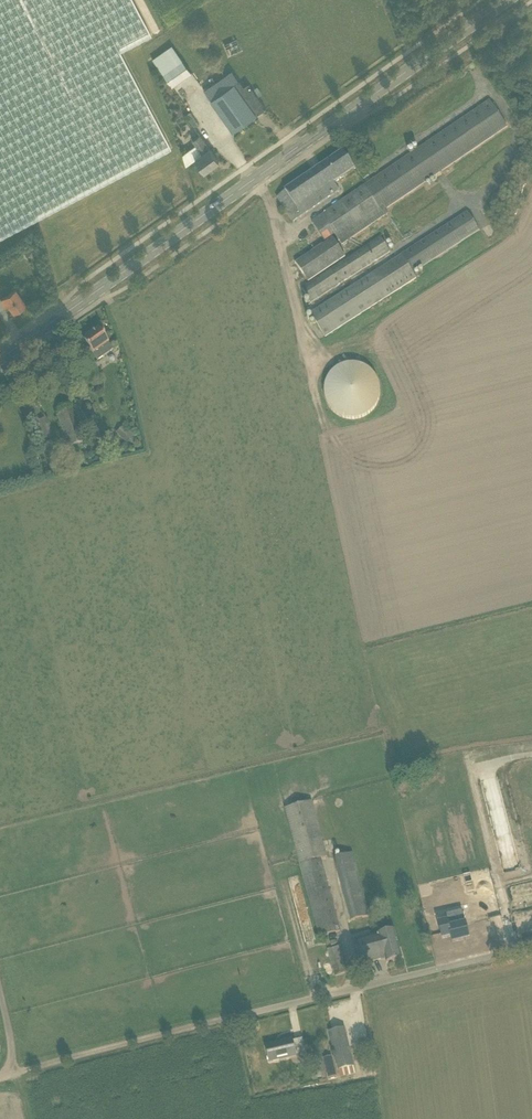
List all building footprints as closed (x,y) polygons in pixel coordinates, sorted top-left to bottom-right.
[(170,147),(119,50),(151,34),(133,0),(0,0),(0,236),(170,147)] [(237,39),(225,45),(229,55),(242,49),(237,39)] [(192,72),(177,52),(157,66),(172,87),(192,72)] [(249,83),(244,87),(235,74),(229,76),(204,89),(233,131),(266,108),(249,83)] [(368,185),(323,216),(313,223),(326,243),(296,264),(309,282),(345,257),(331,237),(335,234),(342,245),(389,214),(386,210),(507,127),(491,102),(371,183),(370,182),(368,184),(368,185)] [(198,124),(190,111),(185,114),(194,127),(198,124)] [(195,158),(205,171),(219,161),(210,148),(209,148),(200,135),(193,140),(202,153),(195,158)] [(355,170),(343,152),(285,191),(286,192),(277,198),(294,222),(340,192),(335,184),(355,170)] [(401,255),(402,256),(311,315),(326,337),(416,279),(413,274),(480,232),(467,212),(401,255)] [(381,238),(302,289),(311,303),(390,252),(381,238)] [(24,252),(32,257),(33,257),(37,249),(28,244),(23,252),(24,252)] [(9,304),(13,311),(25,303),(15,289),(1,299),(6,306),(9,304)] [(108,343),(98,329),(82,341),(92,354),(98,361),(113,350),(108,343)] [(102,381),(94,365),(85,370),(93,386),(102,381)] [(372,417),(379,393),(379,372),(353,365),(333,365),(327,386),(327,411),(349,417),(372,417)] [(58,375),(62,381),(68,378),(63,371),(58,375)] [(96,394),(100,398),(104,395),(103,390),(98,389),(96,394)] [(57,415),(68,448),(85,442),(74,409),(57,415)] [(136,440),(130,433),(122,440),(129,447),(136,440)] [(286,809),(320,937),(341,932),(321,859),(327,857),(312,802),(286,809)] [(500,855),(504,871),(520,868),(517,851),(500,855)] [(370,916),(353,855),(335,860),(351,921),(370,916)] [(455,890),(457,898),(487,890),(483,874),(443,884),(445,893),(455,890)] [(449,928),(453,943),(470,939),(466,924),(462,911),(454,913),(456,920),(447,922),(449,928)] [(354,942),(361,965),(385,958),(387,963),(403,959),(395,930),(354,942)] [(328,950),(336,976),(348,972),(341,946),(328,950)] [(330,1032),(339,1071),(341,1078),(356,1075),(354,1067),(345,1028),(330,1032)] [(296,1056),(293,1040),(266,1047),(270,1062),(296,1056)] [(332,1056),(323,1059),(329,1078),(337,1076),(332,1056)]
